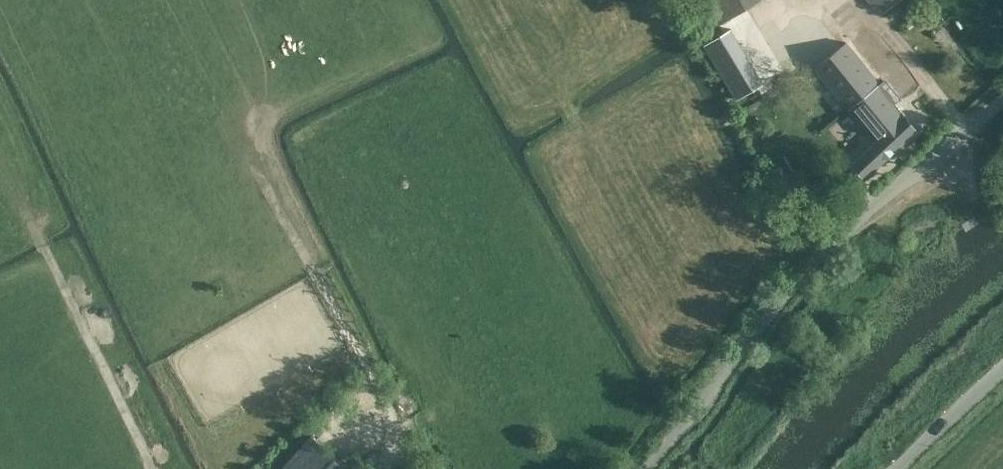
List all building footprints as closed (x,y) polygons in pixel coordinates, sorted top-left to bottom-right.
[(759,0),(706,0),(720,24),(759,0)] [(898,0),(868,0),(880,15),(898,0)] [(805,9),(783,32),(804,53),(826,30),(805,9)] [(869,24),(851,39),(884,78),(879,82),(880,83),(896,103),(919,84),(869,24)] [(737,99),(764,83),(731,28),(704,44),(737,99)] [(893,105),(896,103),(880,83),(846,42),(815,67),(876,141),(853,163),(866,177),(917,130),(903,115),(893,105)] [(314,435),(282,468),(350,468),(314,435)]
